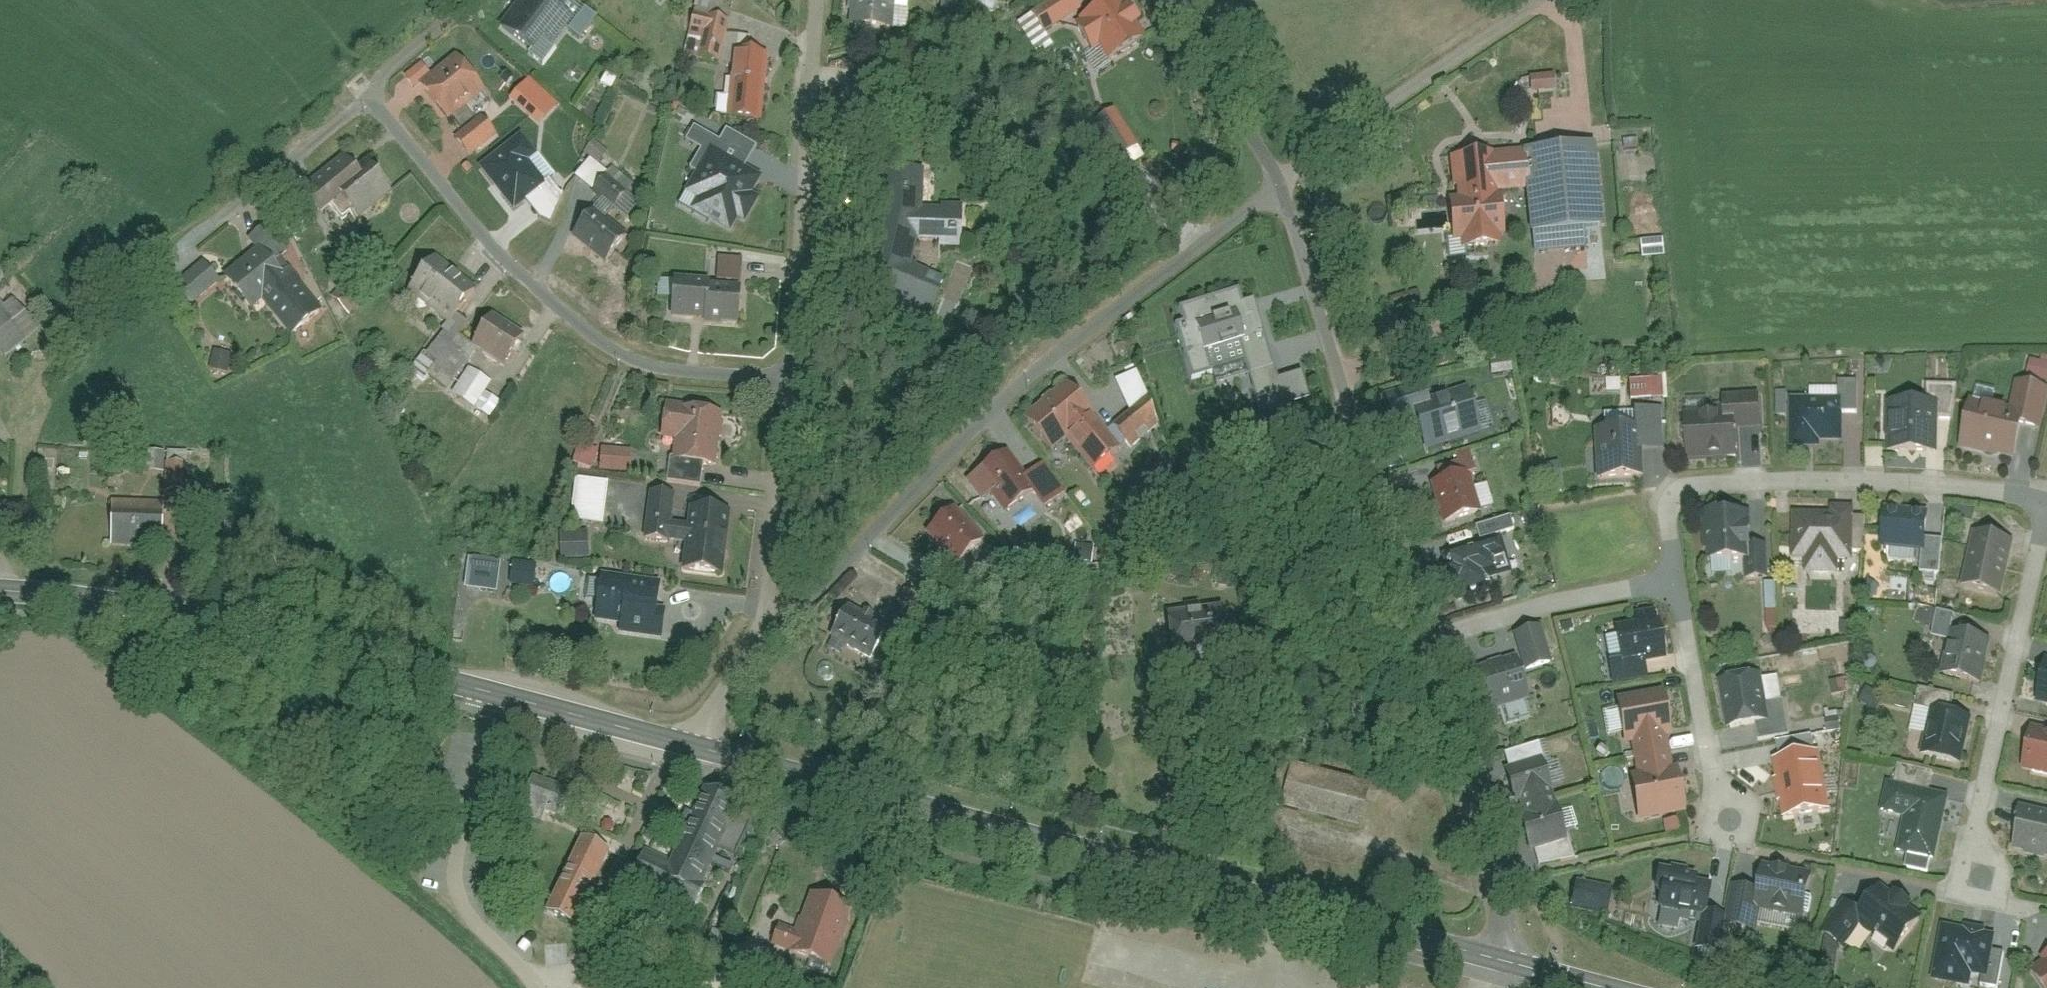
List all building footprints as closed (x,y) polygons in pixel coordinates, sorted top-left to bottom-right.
[(505,27),(537,54),(566,18),(545,0),(527,0),(505,27)] [(696,10),(720,14),(722,0),(697,0),(696,10)] [(852,31),(895,36),(899,0),(855,0),(852,31)] [(979,12),(1007,15),(1009,0),(980,0),(979,12)] [(1034,21),(1047,38),(1082,13),(1072,0),(1063,0),(1034,21)] [(946,1),(944,23),(966,25),(968,3),(946,1)] [(1128,5),(1113,14),(1106,3),(1079,19),(1096,46),(1088,51),(1101,71),(1135,50),(1125,33),(1140,24),(1128,5)] [(691,32),(706,35),(701,64),(724,68),(732,23),(693,16),(691,32)] [(739,53),(732,102),(719,101),(717,122),(730,123),(730,125),(764,129),(773,57),(739,53)] [(457,60),(422,87),(451,125),(486,98),(457,60)] [(1533,79),(1534,96),(1558,94),(1557,77),(1533,79)] [(1118,114),(1095,128),(1119,167),(1142,153),(1118,114)] [(484,124),(458,144),(474,164),(500,144),(484,124)] [(745,197),(757,175),(746,169),(757,149),(726,130),(720,142),(694,128),(685,142),(701,151),(690,170),(701,177),(692,191),(704,198),(699,209),(729,225),(736,212),(743,216),(752,201),(745,197)] [(613,158),(597,146),(590,155),(606,167),(613,158)] [(1535,191),(1540,258),(1592,254),(1591,234),(1607,232),(1599,146),(1531,151),(1531,153),(1454,159),(1461,254),(1503,250),(1498,194),(1535,191)] [(343,162),(305,193),(328,221),(344,208),(360,227),(395,199),(373,173),(360,183),(343,162)] [(594,164),(577,185),(615,216),(632,195),(594,164)] [(951,289),(915,271),(917,248),(963,251),(966,216),(921,213),(924,179),(882,175),(869,311),(911,315),(911,313),(933,324),(951,289)] [(598,217),(577,243),(608,269),(630,244),(598,217)] [(1646,245),(1646,261),(1667,261),(1667,245),(1646,245)] [(254,313),(262,307),(291,341),(318,318),(289,284),(289,283),(264,253),(228,283),(254,313)] [(746,264),(721,263),(720,286),(746,287),(746,264)] [(456,397),(458,395),(476,409),(495,384),(478,371),(488,358),(505,371),(528,341),(496,318),(480,339),(460,324),(481,296),(438,264),(411,300),(447,327),(417,368),(456,397)] [(172,291),(193,313),(220,288),(199,265),(172,291)] [(678,287),(673,324),(740,331),(744,294),(678,287)] [(1247,317),(1238,290),(1176,309),(1181,324),(1176,326),(1194,383),(1214,376),(1207,354),(1236,345),(1255,404),(1284,395),(1258,314),(1247,317)] [(7,359),(35,334),(0,297),(0,352),(7,359)] [(221,357),(212,376),(226,382),(235,363),(221,357)] [(1631,384),(1632,405),(1665,403),(1664,383),(1631,384)] [(1862,412),(1861,383),(1845,383),(1846,413),(1862,412)] [(1941,454),(1942,422),(1960,423),(1961,386),(1934,385),(1933,402),(1892,401),(1890,452),(1941,454)] [(2043,436),(2046,419),(2046,392),(2016,385),(2011,411),(1969,402),(1959,448),(1973,451),(2016,461),(2023,431),(2043,436)] [(1054,455),(1070,443),(1101,480),(1125,460),(1066,388),(1026,421),(1054,455)] [(1730,397),(1731,417),(1690,419),(1692,463),(1740,461),(1739,431),(1766,430),(1764,395),(1730,397)] [(1420,421),(1429,453),(1484,437),(1473,396),(1425,409),(1424,405),(1394,414),(1398,428),(1420,421)] [(482,417),(495,423),(503,406),(490,401),(482,417)] [(1794,401),(1793,451),(1840,452),(1841,402),(1794,401)] [(1635,414),(1636,428),(1596,431),(1600,485),(1644,482),(1642,456),(1669,454),(1666,412),(1635,414)] [(706,470),(718,472),(727,419),(686,413),(685,415),(670,413),(665,443),(681,446),(679,457),(677,457),(672,485),(702,490),(706,470)] [(582,447),(575,465),(593,471),(599,454),(582,447)] [(1472,452),(1437,463),(1444,484),(1434,486),(1446,531),(1482,522),(1472,478),(1480,475),(1472,452)] [(605,453),(604,475),(632,476),(633,454),(605,453)] [(148,454),(147,477),(163,477),(163,454),(148,454)] [(984,504),(994,496),(1009,517),(1036,497),(1045,511),(1071,494),(1051,464),(1030,478),(1012,454),(980,477),(981,478),(970,486),(984,504)] [(168,469),(166,499),(187,500),(189,471),(168,469)] [(579,483),(573,526),(604,530),(610,487),(579,483)] [(694,514),(692,531),(672,528),(677,500),(653,496),(647,542),(670,546),(670,543),(689,546),(685,578),(723,584),(733,519),(694,514)] [(116,506),(114,546),(164,549),(167,509),(116,506)] [(962,511),(931,537),(958,568),(988,543),(962,511)] [(1709,514),(1711,571),(1745,570),(1746,585),(1773,585),(1772,548),(1752,548),(1751,513),(1709,514)] [(1921,577),(1944,578),(1947,544),(1930,542),(1932,516),(1889,513),(1886,554),(1923,557),(1921,577)] [(1842,581),(1843,564),(1855,564),(1856,554),(1867,555),(1868,521),(1857,521),(1857,518),(1795,517),(1793,562),(1808,563),(1808,580),(1842,581)] [(1514,519),(1477,528),(1481,543),(1518,534),(1514,519)] [(1976,536),(1965,590),(2005,598),(2017,544),(1976,536)] [(561,538),(562,566),(593,565),(593,537),(561,538)] [(1514,537),(1448,555),(1460,602),(1492,594),(1489,581),(1523,572),(1514,537)] [(477,604),(499,607),(503,575),(482,572),(477,604)] [(517,576),(515,592),(535,595),(538,579),(517,576)] [(600,621),(625,625),(624,635),(658,640),(664,598),(638,594),(639,585),(606,580),(600,621)] [(1866,599),(1874,605),(1883,591),(1875,586),(1866,599)] [(1845,590),(1845,607),(1860,607),(1860,589),(1845,590)] [(1939,592),(1937,612),(1951,613),(1953,593),(1939,592)] [(1171,614),(1180,663),(1233,654),(1225,605),(1171,614)] [(854,606),(833,644),(872,665),(893,627),(854,606)] [(1941,618),(1936,639),(1954,643),(1959,622),(1941,618)] [(1662,623),(1619,631),(1625,667),(1668,659),(1662,623)] [(1769,629),(1758,637),(1769,653),(1781,645),(1769,629)] [(1555,668),(1546,631),(1522,637),(1531,673),(1555,668)] [(1948,681),(1985,689),(1994,646),(1957,638),(1948,681)] [(1611,671),(1614,690),(1649,686),(1646,666),(1611,671)] [(1480,680),(1489,712),(1530,701),(1521,669),(1480,680)] [(1759,731),(1762,747),(1793,742),(1786,704),(1771,706),(1767,680),(1725,687),(1732,735),(1759,731)] [(1871,692),(1861,709),(1877,719),(1887,702),(1871,692)] [(1958,701),(1925,693),(1920,716),(1939,720),(1929,761),(1963,769),(1974,722),(1954,717),(1958,701)] [(1629,745),(1637,744),(1643,778),(1637,780),(1646,823),(1690,815),(1682,771),(1674,772),(1668,740),(1677,738),(1670,701),(1623,710),(1629,745)] [(1829,723),(1832,735),(1846,732),(1843,719),(1829,723)] [(2026,772),(2046,778),(2046,733),(2038,730),(2026,772)] [(1542,746),(1506,755),(1509,770),(1546,761),(1542,746)] [(1823,750),(1776,758),(1786,817),(1833,809),(1823,750)] [(1532,802),(1535,816),(1522,820),(1530,854),(1570,844),(1561,809),(1552,811),(1549,798),(1557,796),(1549,763),(1507,773),(1515,806),(1532,802)] [(1298,769),(1288,815),(1365,832),(1376,787),(1298,769)] [(1935,777),(1902,769),(1899,783),(1932,791),(1935,777)] [(572,791),(529,777),(518,812),(561,826),(572,791)] [(1954,799),(1915,790),(1892,785),(1884,816),(1909,822),(1902,851),(1940,860),(1954,799)] [(735,804),(705,790),(672,863),(642,850),(627,884),(694,914),(709,883),(701,879),(735,804)] [(2016,853),(2046,860),(2046,821),(2024,816),(2016,853)] [(608,852),(574,836),(541,909),(574,924),(608,852)] [(1572,846),(1536,853),(1540,868),(1576,861),(1572,846)] [(1736,890),(1728,928),(1761,935),(1766,914),(1807,923),(1816,880),(1769,871),(1764,896),(1736,890)] [(1664,877),(1657,910),(1706,921),(1713,887),(1664,877)] [(1583,885),(1577,912),(1610,920),(1617,893),(1583,885)] [(850,908),(807,891),(792,928),(774,921),(767,941),(788,949),(785,956),(824,972),(850,908)] [(1858,910),(1833,942),(1856,960),(1874,937),(1886,946),(1897,954),(1924,920),(1886,891),(1866,916),(1858,910)] [(1704,927),(1699,949),(1714,953),(1720,931),(1704,927)] [(1999,941),(1946,931),(1935,984),(1956,987),(1974,987),(1975,981),(1991,984),(1999,941)] [(2011,961),(1998,958),(1993,987),(2007,987),(2011,961)] [(2036,976),(2045,987),(2046,987),(2046,968),(2036,976)]
